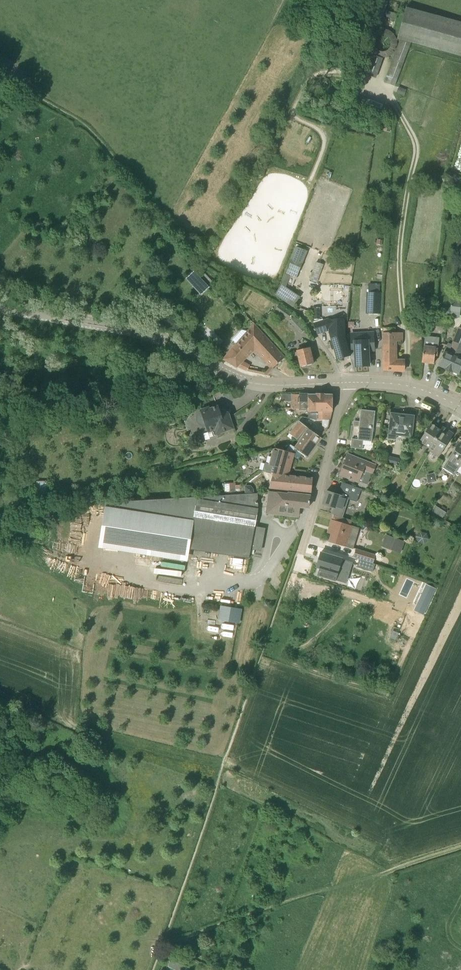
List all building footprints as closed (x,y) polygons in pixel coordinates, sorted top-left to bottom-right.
[(380,0),(372,0),(371,4),(386,8),(388,2),(380,0)] [(406,8),(398,40),(401,41),(384,82),(394,86),(412,43),(460,56),(460,22),(406,8)] [(376,78),(382,59),(369,54),(362,73),(376,78)] [(455,178),(452,185),(460,190),(460,181),(455,178)] [(296,280),(307,251),(296,246),(291,258),(292,259),(281,285),(275,294),(294,306),(300,296),(286,287),(287,283),(293,286),(295,280),(296,280)] [(318,280),(320,266),(314,265),(311,279),(318,280)] [(381,315),(382,294),(367,293),(366,314),(381,315)] [(288,319),(292,313),(284,308),(280,306),(277,311),(280,313),(280,314),(288,319)] [(460,319),(460,309),(451,308),(450,317),(460,319)] [(301,333),(305,329),(294,316),(289,321),(301,333)] [(344,332),(344,319),(343,319),(343,318),(332,318),(332,319),(330,319),(314,324),(317,333),(329,330),(338,359),(350,355),(344,332)] [(421,359),(422,331),(412,331),(412,322),(407,321),(407,333),(411,333),(410,358),(421,359)] [(255,325),(237,346),(248,356),(255,349),(261,354),(271,365),(274,368),(284,357),(255,325)] [(403,341),(403,332),(396,332),(396,327),(384,327),(384,369),(404,370),(404,359),(397,359),(397,341),(403,341)] [(460,337),(460,328),(459,327),(452,342),(449,341),(445,349),(438,365),(447,369),(460,337)] [(352,337),(352,333),(351,333),(352,348),(355,348),(356,366),(369,365),(368,350),(374,349),(373,335),(372,335),(372,336),(352,337)] [(460,369),(460,337),(447,369),(459,374),(460,369)] [(438,350),(439,343),(436,343),(436,342),(425,341),(424,345),(422,361),(434,363),(435,356),(437,356),(438,350)] [(301,366),(313,363),(310,347),(297,350),(301,366)] [(232,351),(225,359),(230,363),(237,366),(247,370),(248,370),(251,365),(243,361),(232,351)] [(292,395),(291,394),(283,393),(280,402),(291,402),(291,409),(299,409),(299,410),(308,410),(308,411),(308,419),(319,419),(320,411),(321,411),(322,405),(316,405),(317,394),(316,394),(308,394),(308,395),(292,395)] [(332,411),(332,395),(324,395),(324,394),(317,394),(316,405),(322,405),(321,411),(320,411),(319,419),(329,419),(331,411),(332,411)] [(220,414),(218,406),(210,409),(209,407),(201,410),(201,412),(199,413),(197,415),(197,418),(197,421),(198,423),(201,425),(204,426),(206,425),(209,432),(215,430),(216,435),(234,429),(229,416),(226,417),(220,414)] [(372,441),(375,411),(361,410),(357,440),(352,440),(351,447),(362,448),(363,440),(372,441)] [(412,437),(414,415),(404,414),(404,417),(391,416),(388,438),(396,439),(396,435),(412,437)] [(290,434),(288,436),(292,439),(294,436),(297,439),(307,427),(299,421),(289,433),(290,434)] [(431,448),(432,447),(431,446),(441,430),(440,430),(430,424),(419,442),(431,448)] [(309,428),(307,427),(297,439),(299,440),(294,447),(308,457),(322,438),(308,428),(309,428)] [(441,453),(453,433),(442,427),(440,430),(441,430),(431,446),(432,447),(441,453)] [(460,465),(460,464),(460,443),(460,442),(449,460),(443,470),(453,476),(460,465)] [(289,470),(294,453),(280,449),(278,456),(271,454),(268,463),(265,462),(262,471),(273,474),(288,475),(289,470)] [(376,465),(351,455),(348,463),(345,462),(340,474),(359,482),(359,481),(367,484),(372,473),(373,473),(376,465)] [(311,492),(313,478),(288,475),(273,474),(269,488),(311,492)] [(428,485),(435,474),(426,476),(428,485)] [(428,485),(437,483),(435,474),(428,485)] [(357,502),(361,489),(342,482),(338,494),(327,490),(322,504),(333,508),(331,513),(342,517),(348,498),(357,502)] [(35,495),(49,494),(48,483),(35,483),(35,495)] [(225,493),(237,493),(236,484),(224,484),(225,493)] [(308,507),(310,495),(268,491),(266,513),(299,517),(300,506),(308,507)] [(258,547),(262,544),(264,533),(254,531),(258,508),(258,493),(197,497),(103,508),(99,535),(249,558),(251,546),(258,547)] [(436,505),(432,510),(438,514),(441,509),(436,505)] [(351,546),(354,536),(349,534),(351,526),(332,520),(328,532),(332,533),(330,541),(345,546),(346,544),(351,546)] [(400,555),(405,544),(385,536),(381,547),(400,555)] [(374,563),(376,554),(356,548),(354,557),(360,559),(374,563)] [(349,575),(353,562),(321,553),(315,574),(336,580),(336,579),(344,582),(346,574),(349,575)] [(375,564),(374,563),(360,559),(358,567),(373,571),(375,564)] [(431,608),(436,594),(427,591),(422,604),(431,608)] [(239,622),(240,611),(236,610),(236,608),(226,607),(227,604),(218,602),(216,618),(220,618),(219,619),(239,622)] [(169,964),(180,969),(189,969),(191,966),(173,956),(169,964)]
